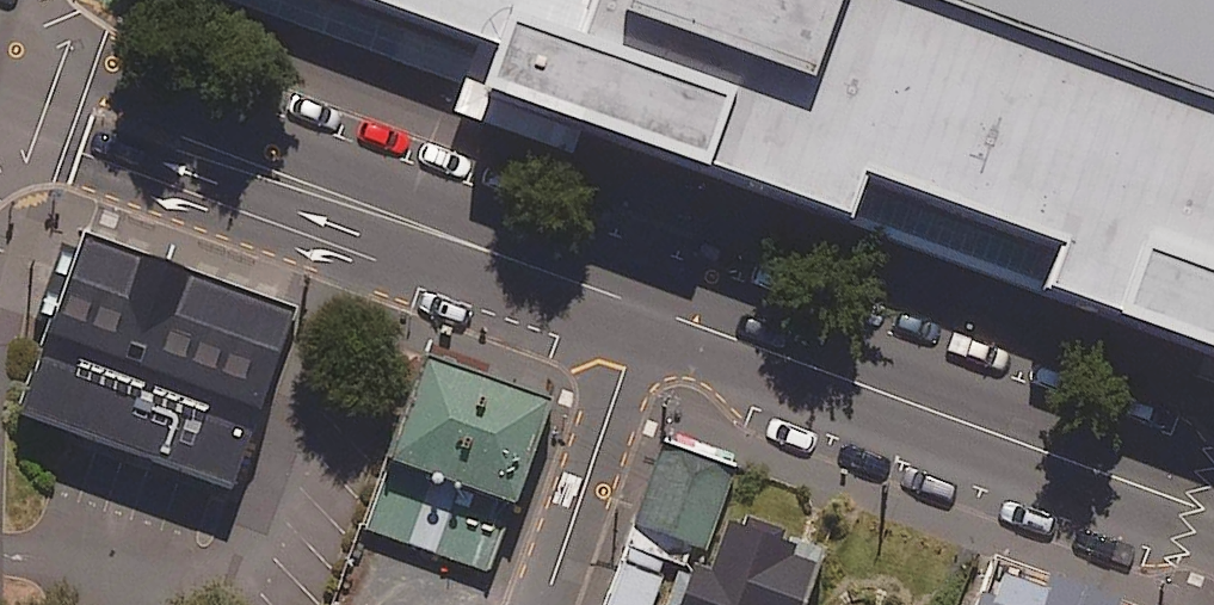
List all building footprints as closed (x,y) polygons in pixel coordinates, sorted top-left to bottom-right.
[(487,43),(499,46),(498,80),(1213,344),(1213,0),(367,0),(487,43)] [(301,304),(88,228),(21,410),(234,487),(301,304)] [(487,371),(417,346),(391,421),(355,526),(490,573),(527,466),(552,393),(487,371)] [(738,472),(667,445),(624,558),(661,572),(665,560),(687,569),(693,553),(705,558),(738,472)] [(701,562),(688,604),(811,604),(826,558),(724,526),(711,565),(701,562)] [(1002,562),(987,604),(1122,604),(1002,562)] [(625,563),(610,604),(654,604),(664,576),(625,563)]
